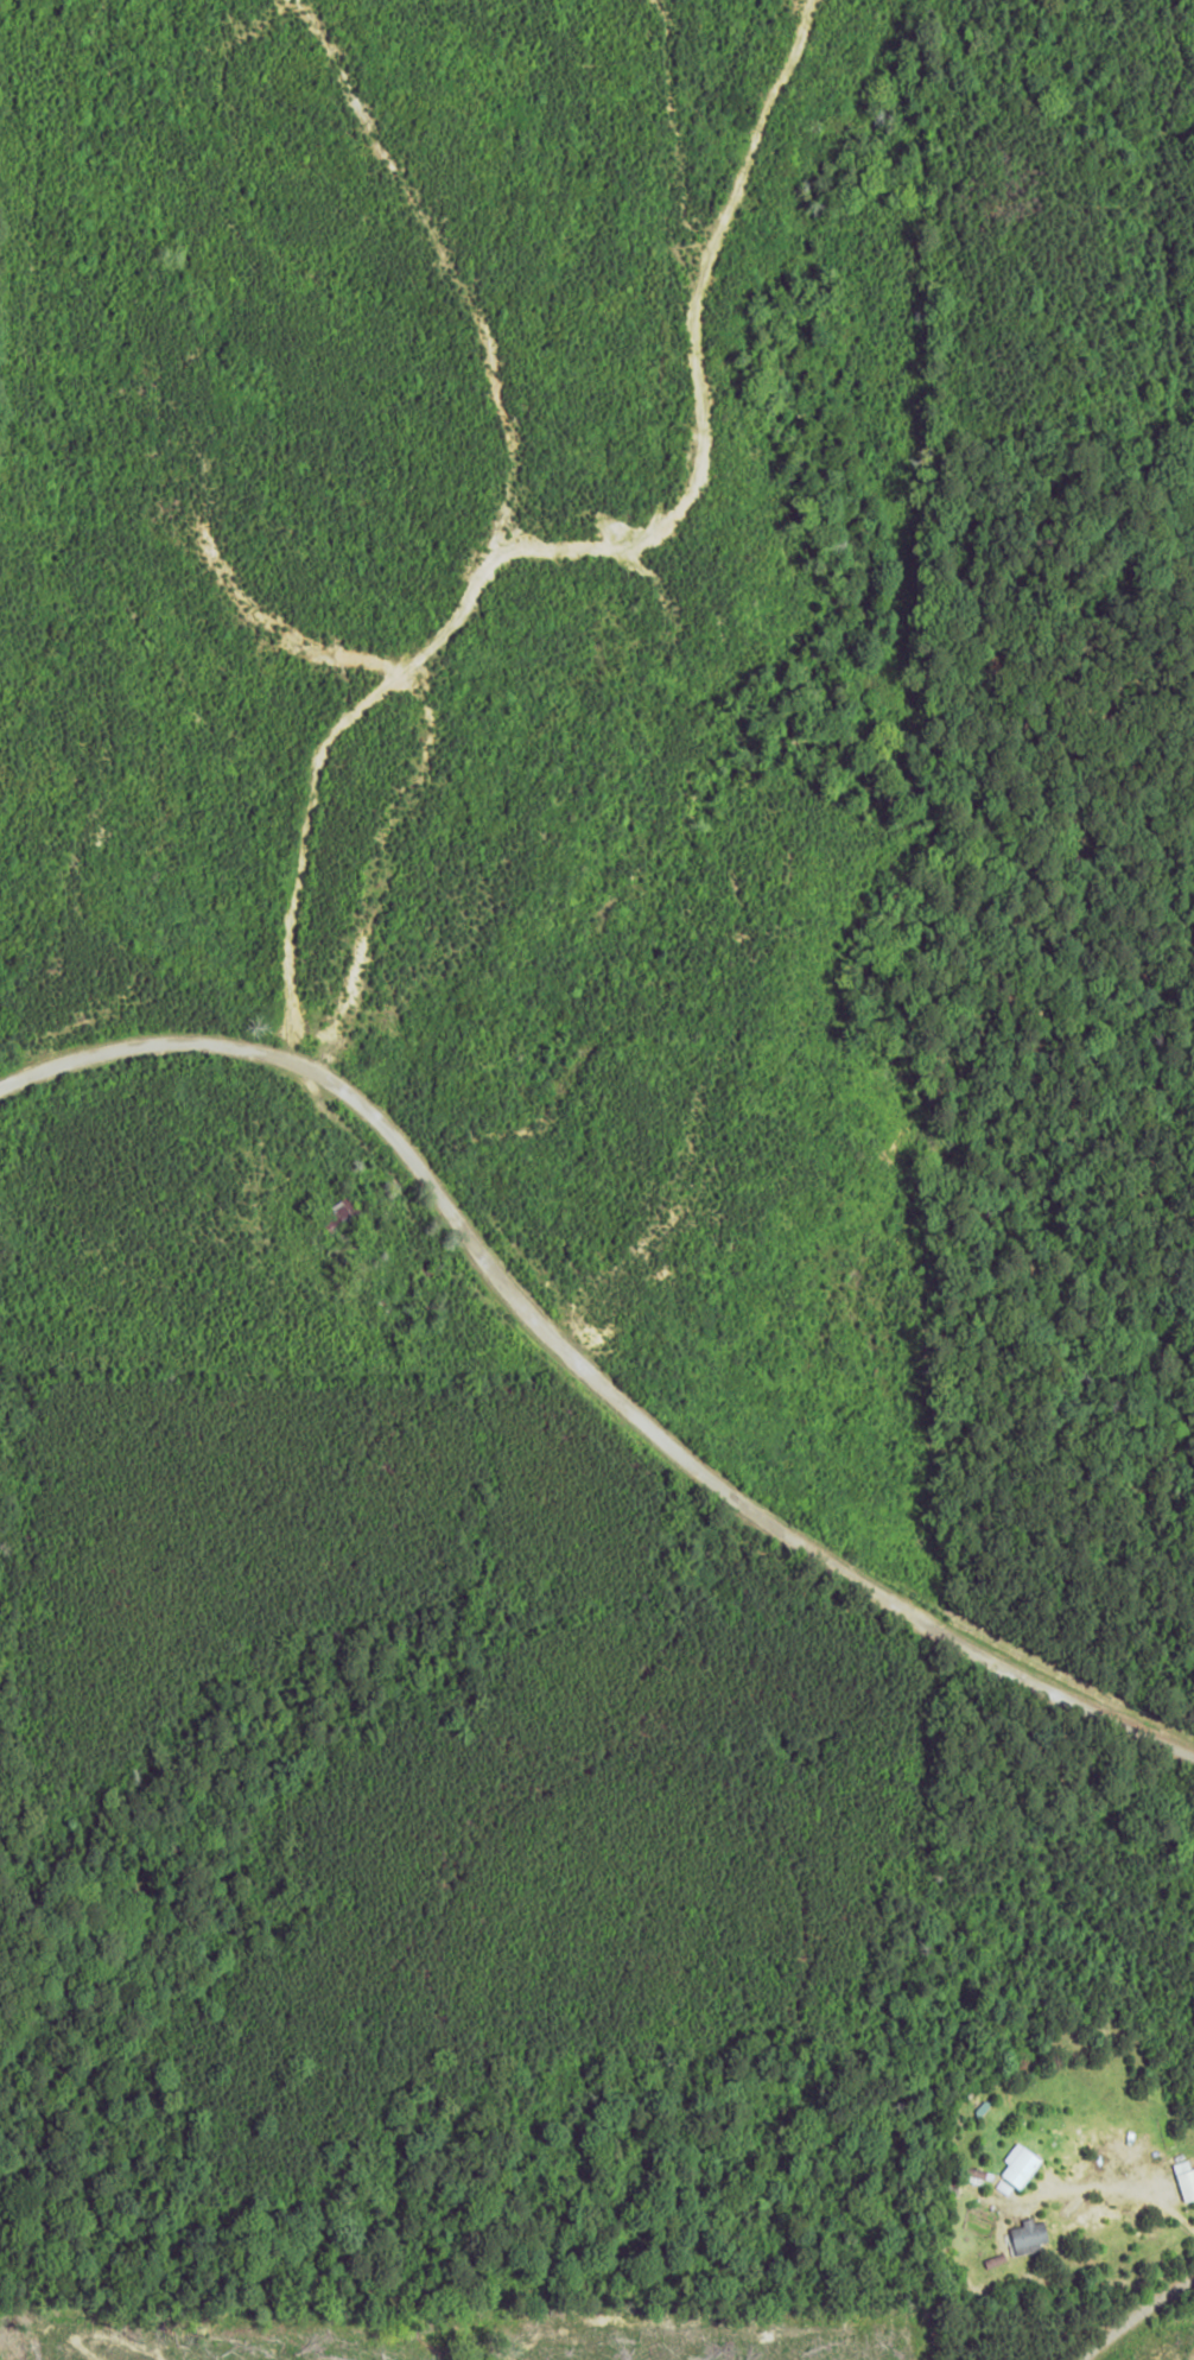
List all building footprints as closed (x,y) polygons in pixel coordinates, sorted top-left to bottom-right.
[(1043,2160),(1020,2141),(1004,2159),(1010,2164),(1002,2174),(1020,2189),(1043,2160)] [(1189,2159),(1174,2164),(1185,2202),(1193,2199),(1193,2168),(1192,2169),(1189,2159)] [(1023,2221),(1024,2226),(1010,2228),(1014,2254),(1050,2249),(1046,2218),(1023,2221)] [(988,2267),(1006,2259),(1003,2253),(985,2261),(988,2267)]
